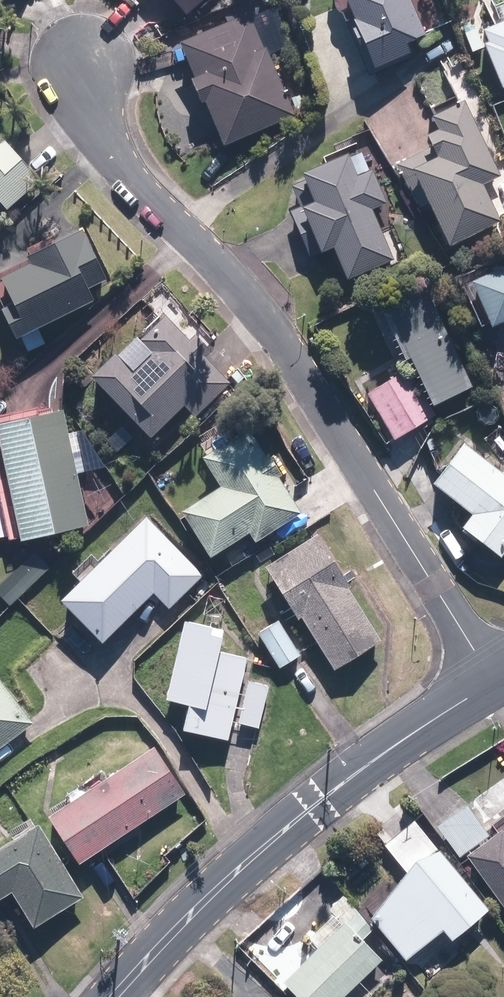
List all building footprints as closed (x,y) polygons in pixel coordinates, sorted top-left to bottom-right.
[(376,68),(417,52),(412,41),(429,34),(415,0),(349,0),(358,22),(353,23),(361,45),(366,43),(376,68)] [(251,10),(182,40),(192,62),(197,76),(191,79),(202,104),(209,101),(228,145),(297,116),(251,10)] [(503,87),(503,86),(503,20),(484,29),(489,41),(485,43),(503,87)] [(440,127),(425,134),(435,158),(415,167),(451,247),(503,224),(484,183),(501,176),(463,90),(430,105),(440,127)] [(2,200),(10,210),(44,181),(26,161),(7,138),(1,143),(0,141),(0,202),(2,200)] [(335,249),(347,280),(406,258),(392,223),(382,226),(375,207),(385,203),(374,174),(362,178),(353,153),(306,170),(317,199),(291,209),(300,233),(310,258),(335,249)] [(110,277),(85,228),(29,256),(33,264),(5,278),(17,301),(5,308),(20,339),(96,300),(90,287),(110,277)] [(457,280),(484,334),(503,324),(503,264),(484,273),(482,268),(457,280)] [(417,358),(434,406),(475,391),(438,292),(385,311),(404,363),(417,358)] [(196,418),(231,385),(215,367),(163,311),(93,376),(151,438),(185,406),(196,418)] [(404,372),(369,390),(395,440),(415,430),(430,422),(404,372)] [(0,424),(0,428),(25,540),(91,525),(79,469),(88,467),(80,430),(71,432),(66,409),(0,424)] [(267,455),(251,428),(205,456),(223,485),(183,509),(213,557),(252,532),(257,540),(303,512),(300,509),(281,477),(283,475),(269,453),(267,455)] [(435,487),(448,497),(472,514),(462,527),(502,557),(503,555),(503,470),(467,443),(435,487)] [(205,575),(147,517),(63,600),(105,642),(155,593),(171,609),(205,575)] [(352,586),(319,533),(267,565),(301,619),(303,617),(337,670),(383,641),(349,588),(352,586)] [(36,550),(0,583),(0,593),(11,605),(52,568),(36,550)] [(228,629),(186,620),(169,699),(191,704),(185,730),(231,740),(248,658),(223,652),(228,629)] [(279,620),(260,632),(282,667),(292,661),(301,655),(279,620)] [(1,675),(0,675),(0,750),(37,722),(1,675)] [(261,729),(271,687),(249,682),(240,724),(246,725),(261,729)] [(188,793),(157,746),(51,816),(83,863),(95,855),(188,793)] [(489,833),(466,802),(454,811),(436,825),(459,855),(489,833)] [(488,905),(415,818),(400,831),(385,843),(406,868),(370,914),(406,956),(443,925),(451,936),(488,905)] [(42,823),(0,849),(0,900),(1,899),(14,891),(36,927),(87,895),(42,823)] [(500,828),(467,853),(503,903),(503,833),(500,828)] [(356,983),(384,958),(363,936),(374,926),(343,894),(329,906),(344,922),(283,979),(301,996),(369,996),(356,983)]
